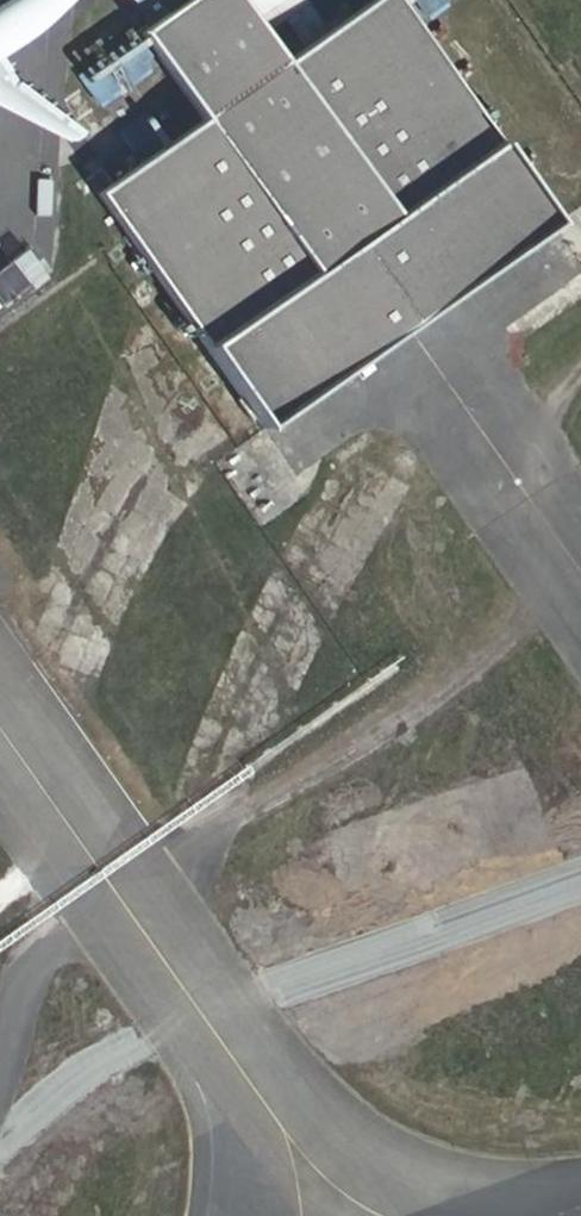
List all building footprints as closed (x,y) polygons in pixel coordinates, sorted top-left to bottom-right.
[(263,405),(557,206),(408,0),(338,0),(290,35),(266,0),(154,0),(141,9),(196,100),(97,174),(263,405)]
